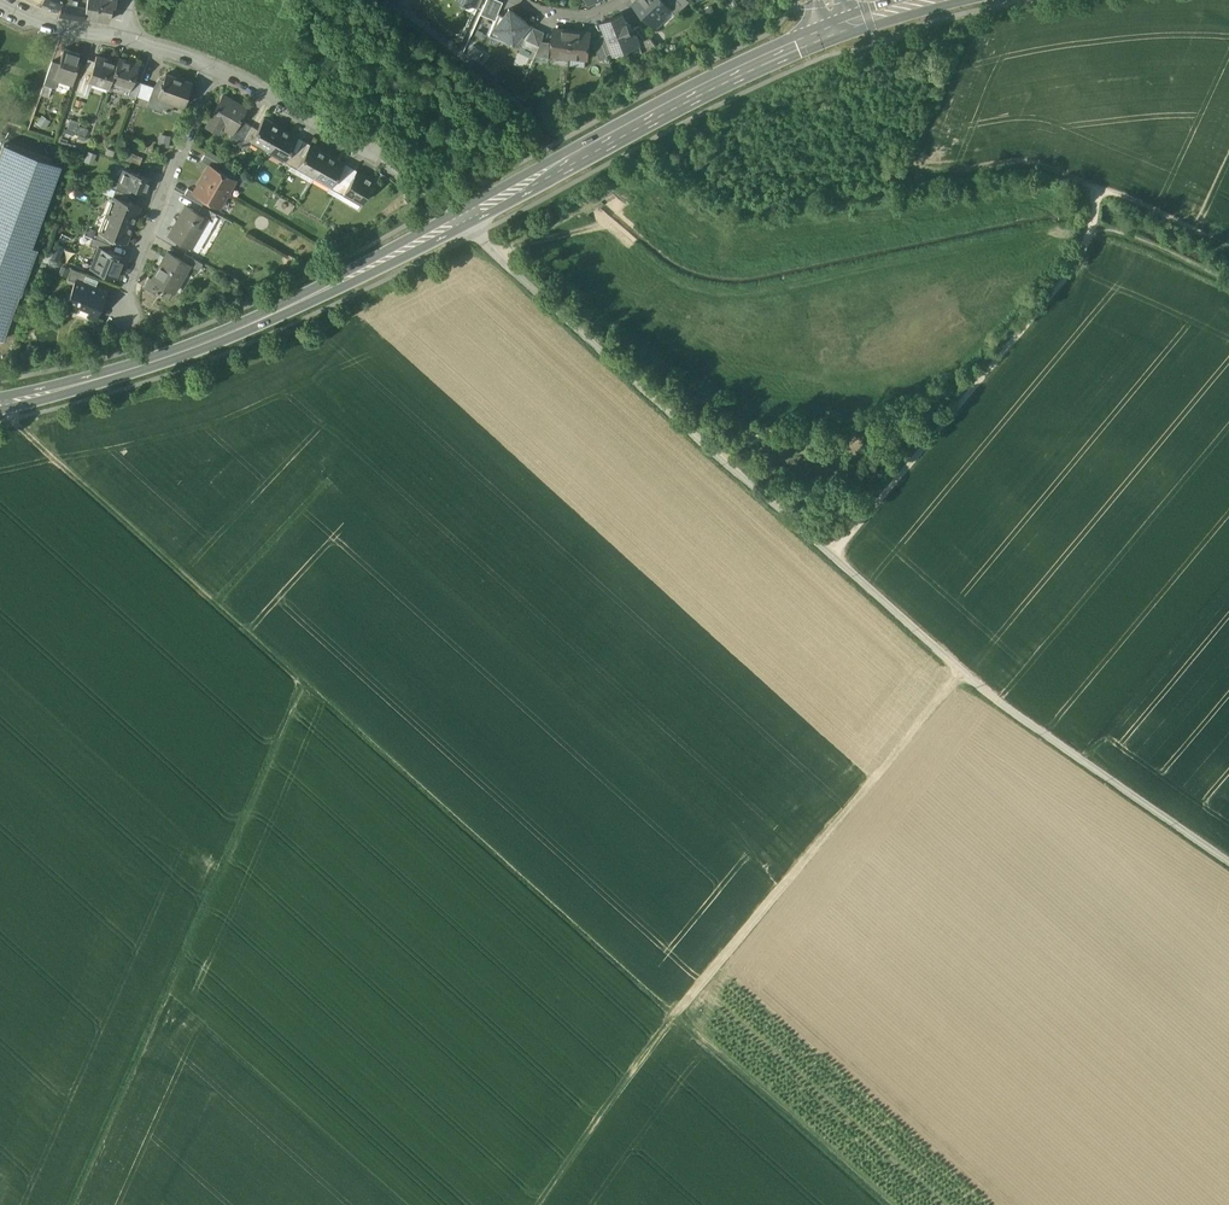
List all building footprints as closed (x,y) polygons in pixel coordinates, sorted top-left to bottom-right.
[(42,2),(60,8),(62,3),(61,3),(62,0),(42,0),(42,2)] [(100,3),(88,0),(86,7),(84,16),(96,18),(100,3)] [(500,0),(485,0),(479,14),(494,20),(497,13),(502,1),(500,0)] [(633,3),(656,27),(663,19),(664,14),(670,8),(671,7),(664,0),(636,0),(633,3)] [(677,0),(664,0),(671,7),(670,8),(673,11),(681,3),(677,0)] [(681,3),(673,11),(676,14),(689,1),(688,0),(677,0),(681,3)] [(66,4),(62,3),(60,8),(59,15),(84,19),(84,16),(86,7),(66,4)] [(108,5),(100,3),(96,18),(109,21),(112,5),(108,5)] [(512,11),(507,17),(497,13),(494,20),(488,34),(508,43),(510,40),(512,42),(518,34),(525,37),(530,27),(526,25),(527,23),(512,11)] [(623,13),(602,21),(606,33),(614,51),(614,52),(640,42),(639,41),(637,34),(635,35),(633,28),(631,29),(627,19),(625,20),(623,13)] [(545,32),(531,25),(530,27),(525,37),(525,39),(538,45),(541,40),(545,32)] [(640,25),(633,28),(635,35),(637,34),(639,41),(649,37),(640,25)] [(572,29),(554,27),(551,54),(569,56),(572,29)] [(590,31),(572,29),(569,56),(587,58),(590,31)] [(614,51),(606,33),(600,35),(601,38),(607,54),(614,51)] [(601,38),(593,41),(600,60),(608,57),(607,54),(601,38)] [(549,41),(541,40),(538,45),(534,55),(548,57),(549,41)] [(466,54),(476,61),(483,52),(473,45),(466,54)] [(81,56),(63,50),(59,63),(55,75),(56,75),(73,81),(81,56)] [(117,62),(96,55),(92,69),(88,79),(89,79),(109,85),(111,80),(117,62)] [(139,65),(118,58),(117,62),(111,80),(131,86),(132,87),(134,80),(139,65)] [(52,60),(44,84),(52,87),(56,75),(55,75),(59,63),(52,60)] [(92,69),(85,67),(77,91),(84,94),(89,79),(88,79),(92,69)] [(287,70),(282,83),(289,86),(294,72),(287,70)] [(191,83),(166,74),(160,89),(158,96),(169,100),(183,106),(191,83)] [(134,80),(132,87),(131,86),(128,95),(136,97),(136,96),(141,82),(134,80)] [(155,87),(141,82),(136,96),(150,101),(152,94),(155,87)] [(160,89),(155,87),(152,94),(158,96),(160,89)] [(247,109),(223,95),(208,121),(219,128),(221,125),(233,132),(235,129),(236,129),(241,120),(247,109)] [(169,100),(158,96),(154,107),(165,111),(166,109),(169,100)] [(265,118),(264,117),(257,129),(252,139),(253,139),(269,148),(281,128),(264,119),(265,118)] [(86,141),(90,129),(77,126),(78,120),(69,118),(64,135),(86,141)] [(251,126),(241,120),(236,129),(235,129),(233,132),(244,139),(251,126)] [(251,126),(244,139),(251,143),(253,139),(252,139),(257,129),(251,126)] [(297,137),(281,128),(269,148),(285,158),(286,158),(291,149),(298,137),(297,136),(297,137)] [(160,133),(158,140),(168,142),(170,135),(160,133)] [(4,144),(0,155),(0,235),(32,247),(61,165),(51,161),(52,159),(15,145),(14,148),(4,144)] [(327,155),(310,145),(311,144),(310,144),(303,156),(298,166),(299,166),(315,175),(327,155)] [(291,149),(286,158),(285,158),(283,161),(290,165),(297,152),(291,149)] [(88,151),(84,160),(92,163),(95,153),(88,151)] [(303,156),(297,152),(290,165),(297,169),(299,166),(298,166),(303,156)] [(221,163),(205,154),(201,161),(209,165),(217,169),(221,163)] [(343,164),(327,155),(315,175),(331,184),(332,185),(337,175),(344,163),(343,163),(343,164)] [(217,169),(209,165),(202,179),(227,193),(235,179),(217,169)] [(140,176),(124,170),(119,182),(119,183),(132,188),(145,193),(150,179),(141,175),(140,176)] [(373,180),(357,171),(358,171),(357,170),(350,182),(344,192),(345,192),(362,202),(374,180),(373,180)] [(337,175),(332,185),(331,184),(330,187),(336,191),(344,179),(337,175)] [(227,193),(202,179),(194,192),(205,198),(219,207),(227,193)] [(350,182),(344,179),(336,191),(343,195),(345,192),(344,192),(350,182)] [(132,188),(119,183),(119,182),(118,182),(116,189),(130,195),(132,188)] [(194,192),(188,188),(184,195),(201,204),(205,198),(194,192)] [(130,195),(116,189),(113,197),(117,198),(127,202),(130,195)] [(127,202),(117,198),(110,216),(133,225),(139,207),(127,202)] [(186,205),(169,236),(190,248),(208,218),(198,212),(186,205)] [(217,213),(202,205),(198,212),(208,218),(212,221),(217,213)] [(133,225),(110,216),(103,234),(113,238),(125,243),(133,225)] [(113,238),(103,234),(99,232),(96,239),(110,245),(113,238)] [(0,235),(0,339),(3,340),(19,295),(20,295),(37,249),(32,247),(0,235)] [(96,239),(92,238),(89,245),(99,249),(99,248),(108,251),(110,245),(96,239)] [(108,251),(99,248),(99,249),(95,259),(97,259),(94,269),(116,278),(124,258),(108,251)] [(152,279),(164,286),(171,290),(180,274),(183,276),(189,266),(189,264),(181,260),(167,252),(152,279)] [(202,263),(185,253),(181,260),(189,264),(189,266),(198,271),(202,263)] [(87,274),(71,268),(68,278),(75,281),(75,280),(83,283),(87,274)] [(164,286),(152,279),(148,276),(143,286),(159,295),(164,286)] [(83,283),(75,280),(75,281),(65,306),(75,310),(76,307),(90,313),(89,315),(96,318),(106,292),(83,283)] [(100,326),(94,341),(101,344),(107,329),(100,326)]
